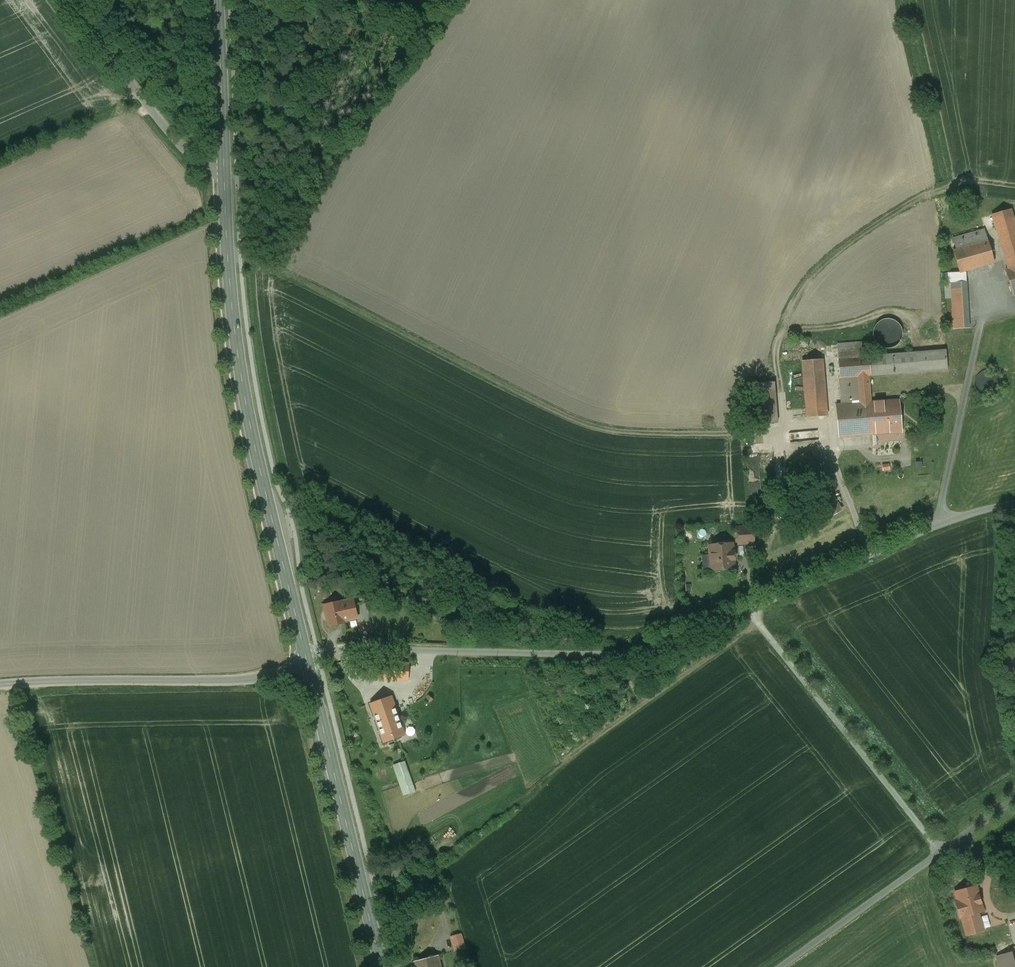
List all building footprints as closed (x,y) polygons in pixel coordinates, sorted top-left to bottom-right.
[(992,214),(999,238),(1014,233),(1014,224),(1010,209),(992,214)] [(984,229),(952,238),(956,249),(987,240),(984,229)] [(999,238),(1008,268),(1005,269),(1013,295),(1014,294),(1014,233),(999,238)] [(956,249),(953,250),(959,272),(965,270),(994,262),(988,240),(987,240),(956,249)] [(966,281),(951,282),(951,283),(952,299),(953,320),(968,319),(966,281)] [(887,318),(884,318),(883,318),(881,319),(878,321),(876,323),(874,325),(873,328),(872,329),(872,331),(872,333),(872,336),(872,337),(873,339),(874,342),(876,344),(878,346),(880,347),(881,347),(884,348),(886,349),(888,349),(891,348),(894,347),(896,346),(898,345),(899,344),(901,341),(902,339),(902,337),(903,335),(903,333),(903,330),(902,328),(901,327),(901,325),(899,324),(898,321),(895,320),(893,319),(891,318),(888,318),(887,318)] [(968,319),(953,320),(954,329),(968,328),(968,319)] [(868,341),(837,344),(842,404),(836,405),(838,436),(901,431),(898,400),(870,402),(868,376),(870,376),(869,356),(868,341)] [(946,350),(869,356),(870,376),(947,370),(946,350)] [(822,359),(802,361),(807,417),(826,416),(822,359)] [(986,370),(984,370),(981,371),(979,372),(978,374),(976,375),(976,376),(975,378),(974,380),(974,382),(974,384),(974,386),(974,387),(975,389),(975,390),(977,392),(978,393),(979,394),(980,394),(982,395),(984,396),(987,396),(990,396),(992,395),(994,394),(995,393),(997,392),(998,390),(999,387),(999,386),(1000,384),(1000,383),(1000,381),(999,380),(999,378),(998,376),(996,374),(995,373),(993,372),(991,371),(988,370),(986,370)] [(804,454),(794,459),(800,470),(811,465),(804,454)] [(831,501),(822,506),(829,518),(838,513),(831,501)] [(822,506),(821,505),(816,507),(824,521),(829,518),(822,506)] [(752,526),(737,528),(738,544),(754,542),(752,526)] [(732,543),(710,545),(710,555),(711,555),(712,569),(720,568),(721,569),(732,568),(731,560),(734,559),(734,552),(732,552),(732,543)] [(375,588),(371,585),(366,595),(370,597),(375,588)] [(352,599),(324,605),(329,626),(346,622),(346,620),(356,618),(352,599)] [(1004,661),(1014,701),(1014,658),(1004,661)] [(409,663),(378,662),(377,679),(408,680),(409,663)] [(391,696),(370,704),(384,743),(405,735),(391,696)] [(406,762),(394,766),(401,787),(405,797),(417,793),(413,783),(406,762)] [(975,886),(955,892),(958,900),(956,901),(960,916),(962,916),(977,912),(982,910),(975,886)] [(977,912),(962,916),(967,934),(982,930),(977,912)] [(461,935),(452,938),(455,949),(464,947),(461,935)] [(999,966),(1013,966),(1009,953),(997,957),(999,966)] [(414,961),(416,966),(441,966),(438,955),(414,961)]
